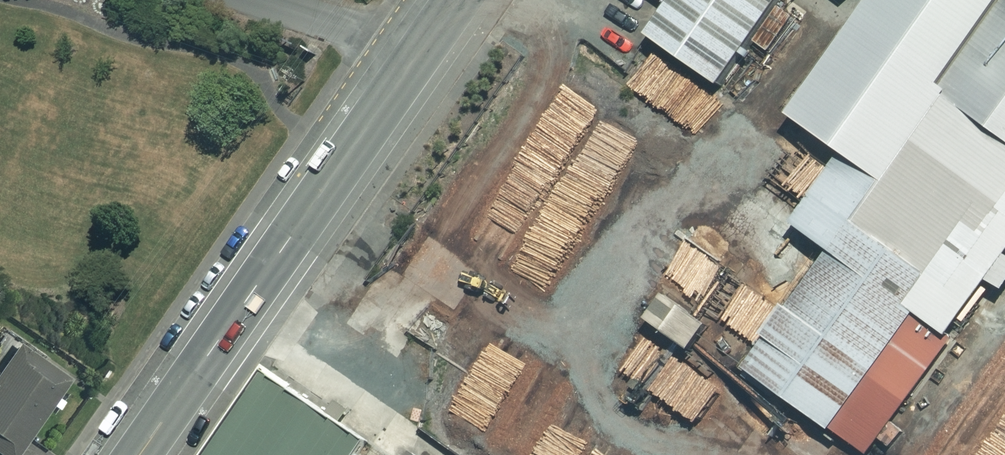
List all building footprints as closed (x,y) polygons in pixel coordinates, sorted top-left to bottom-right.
[(784,0),(682,0),(675,10),(650,45),(722,98),(790,5),(784,0)] [(682,0),(661,0),(675,10),(682,0)] [(797,122),(851,162),(789,247),(820,270),(734,389),(825,454),(867,454),(1004,264),(1004,0),(885,0),(797,122)] [(716,331),(672,299),(654,324),(699,356),(716,331)] [(20,343),(0,371),(0,453),(3,454),(13,454),(69,378),(20,343)] [(249,401),(210,454),(325,454),(249,401)]
